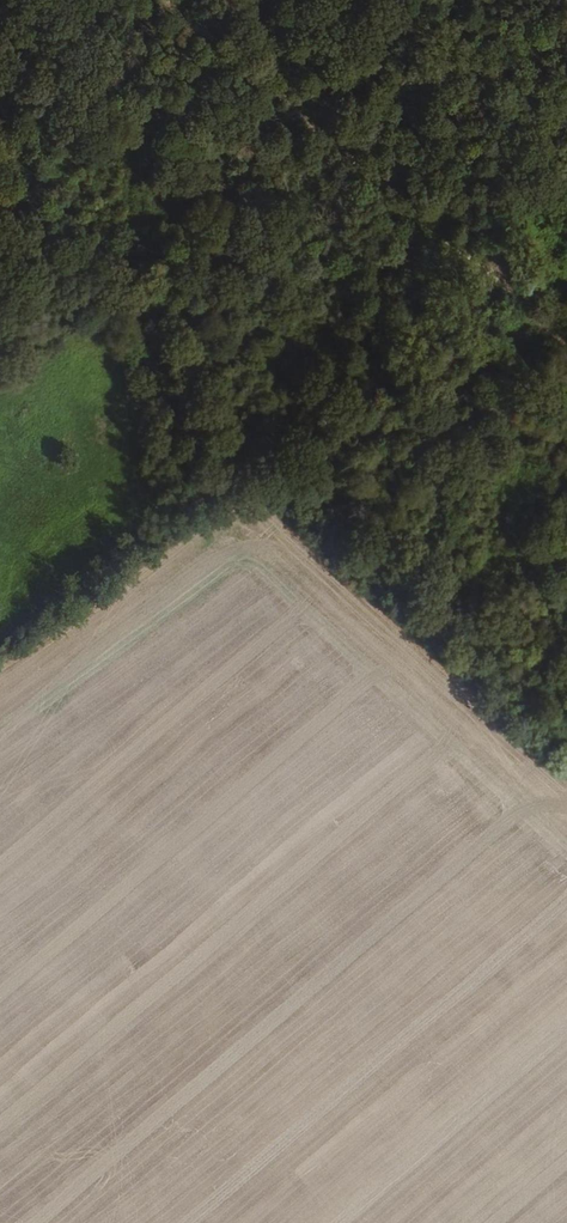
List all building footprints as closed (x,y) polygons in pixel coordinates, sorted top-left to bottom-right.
[(441,432),(434,425),(419,439),(426,446),(441,432)] [(563,546),(548,568),(552,571),(557,566),(563,570),(566,564),(566,548),(563,546)]
